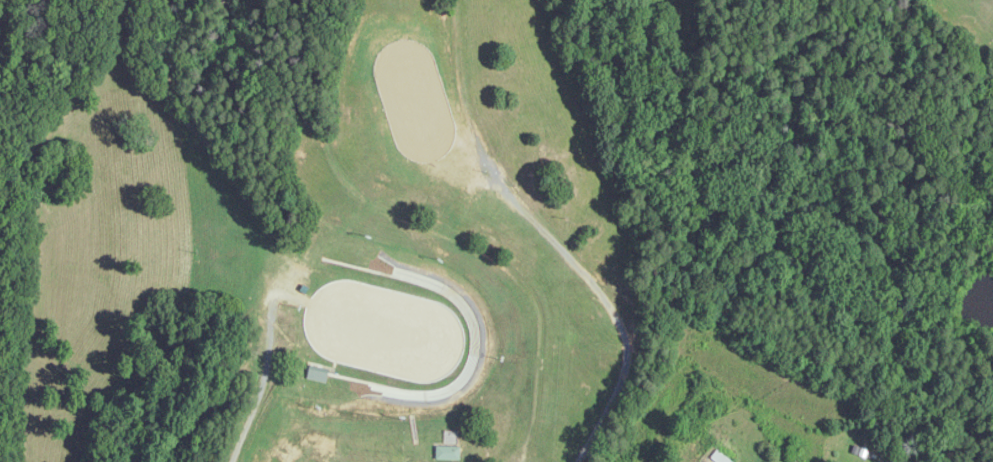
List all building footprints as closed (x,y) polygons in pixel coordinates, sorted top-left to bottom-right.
[(436,459),(460,459),(460,447),(436,447),(436,459)] [(716,461),(732,461),(721,452),(714,460),(716,461)]
